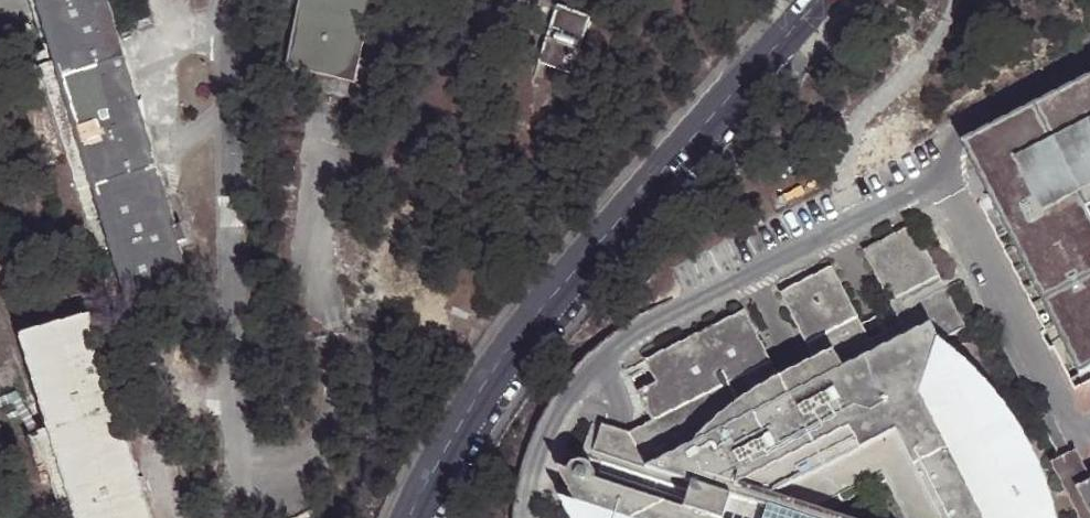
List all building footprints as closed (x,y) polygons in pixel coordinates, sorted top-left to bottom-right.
[(126,310),(47,50),(32,0),(25,0),(41,51),(27,63),(31,77),(43,78),(114,314),(126,310)] [(126,310),(190,291),(177,249),(185,246),(180,230),(172,233),(103,7),(111,4),(110,0),(32,0),(47,50),(126,310)] [(282,89),(297,92),(301,75),(357,87),(374,0),(300,0),(282,89)] [(536,63),(569,74),(589,14),(556,3),(536,63)] [(301,75),(297,92),(354,103),(357,87),(301,75)] [(983,196),(1054,160),(1079,210),(1089,204),(1089,183),(1083,168),(1089,163),(1089,161),(1070,119),(1089,110),(1089,84),(959,150),(983,196)] [(1070,119),(1089,161),(1089,110),(1070,119)] [(1054,160),(983,196),(1074,373),(1089,365),(1089,232),(1054,160)] [(1034,493),(1019,460),(1013,451),(1000,429),(978,401),(952,375),(937,344),(964,329),(912,227),(861,252),(888,305),(858,320),(831,268),(778,295),(805,347),(771,365),(744,313),(643,364),(654,387),(637,396),(651,425),(628,437),(600,429),(587,468),(582,466),(574,465),(567,469),(563,475),(562,483),(566,491),(563,492),(571,507),(575,509),(571,517),(1042,517),(1034,493)] [(74,517),(144,517),(104,383),(112,381),(106,363),(98,365),(85,322),(23,340),(48,428),(74,517)] [(48,428),(23,340),(16,343),(42,430),(29,440),(34,457),(42,459),(60,517),(74,517),(48,428)] [(1077,491),(1089,484),(1089,479),(1079,459),(1057,470),(1082,517),(1089,517),(1077,491)] [(1077,491),(1089,517),(1089,484),(1077,491)]
